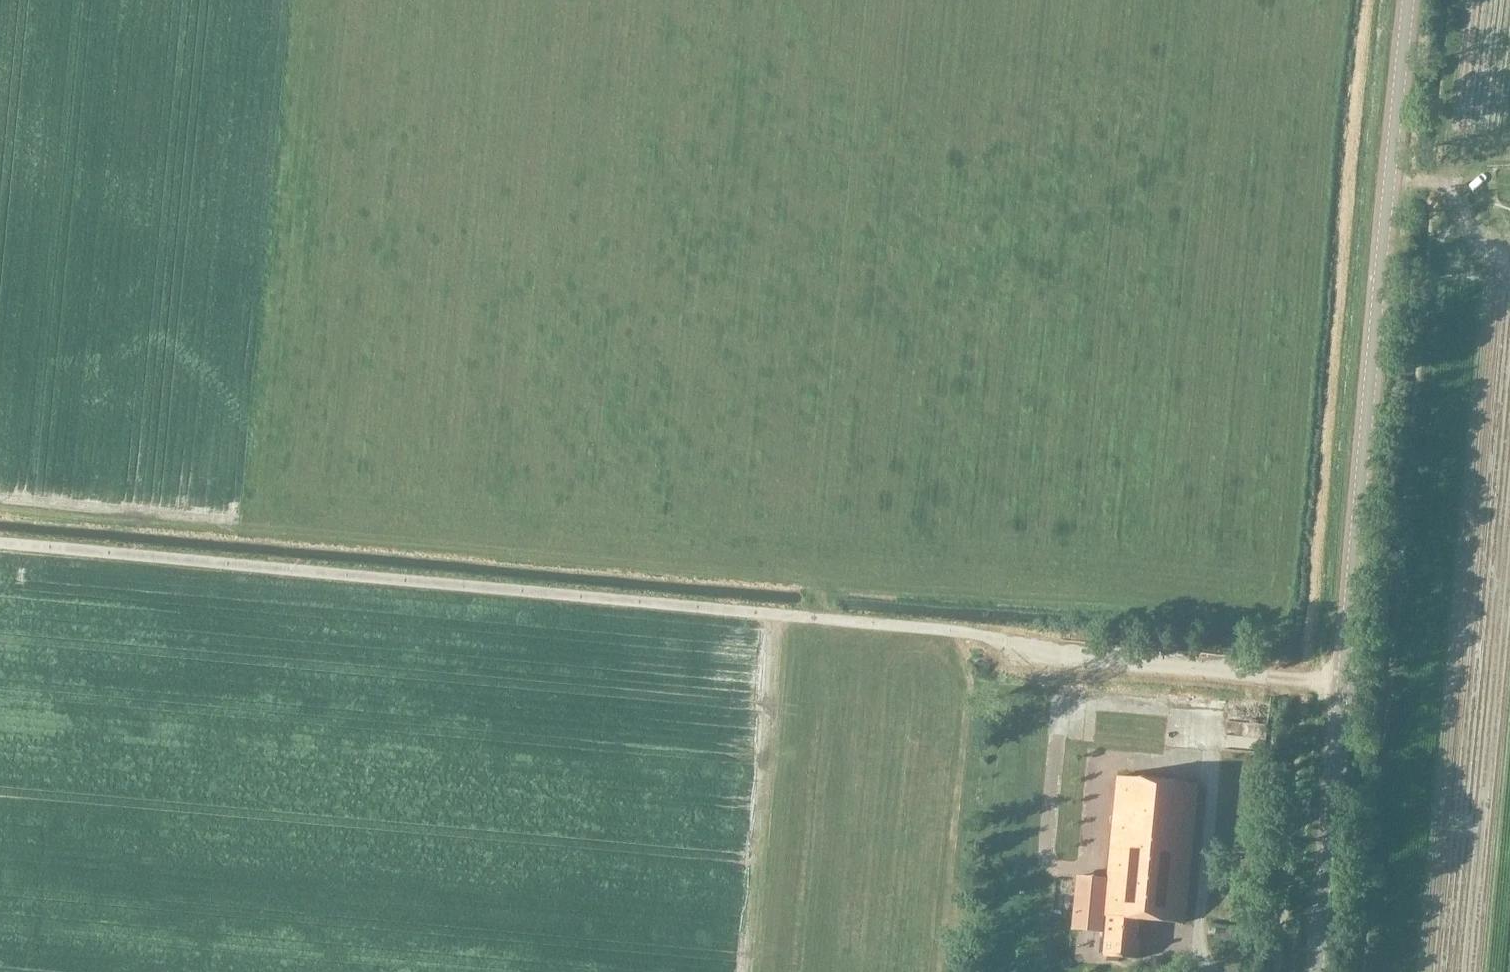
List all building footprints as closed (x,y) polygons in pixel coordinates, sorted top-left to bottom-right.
[(1135,940),(1137,919),(1182,923),(1195,785),(1114,778),(1102,916),(1105,917),(1102,957),(1137,960),(1138,941),(1135,940)] [(1077,872),(1072,925),(1100,929),(1106,875),(1077,872)]
